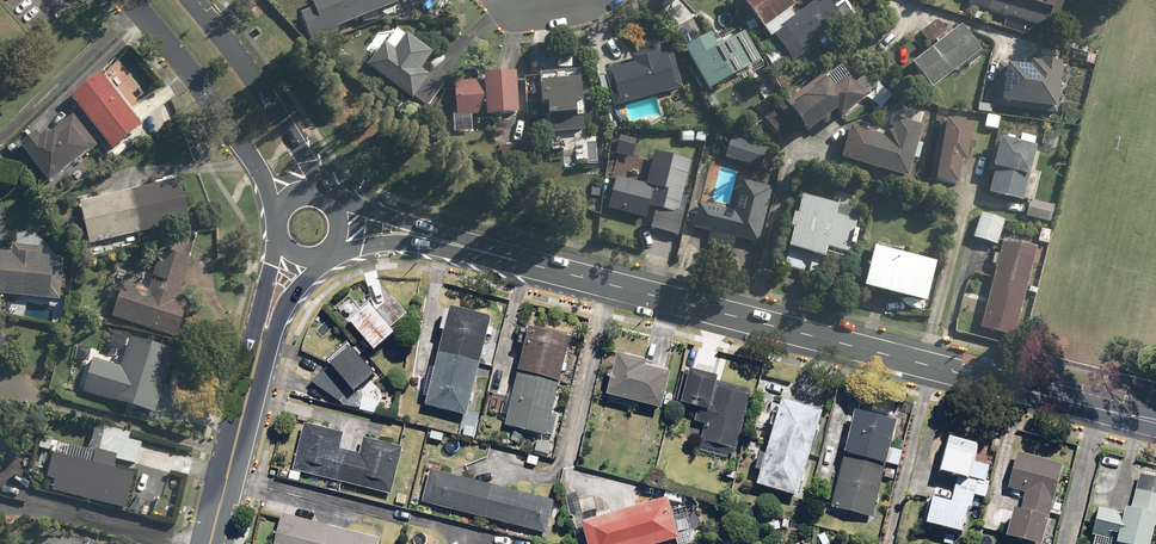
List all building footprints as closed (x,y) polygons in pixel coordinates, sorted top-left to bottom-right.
[(405,0),(314,0),(317,7),(303,13),(315,43),(343,32),(341,26),(405,1),(405,0)] [(799,6),(795,0),(747,0),(771,34),(798,16),(793,10),(799,6)] [(835,0),(820,0),(784,31),(805,55),(849,17),(835,0)] [(977,6),(1049,27),(1054,10),(1063,13),(1067,0),(979,0),(977,6)] [(951,31),(941,19),(922,35),(932,47),(951,31)] [(985,49),(964,25),(918,66),(938,90),(985,49)] [(687,49),(712,90),(749,68),(753,75),(767,67),(746,31),(720,46),(712,34),(687,49)] [(424,70),(436,52),(409,32),(397,49),(385,41),(368,66),(415,99),(417,96),(430,106),(447,82),(435,73),(433,76),(424,70)] [(593,63),(603,108),(615,105),(620,130),(643,125),(637,100),(685,90),(675,45),(593,63)] [(998,59),(996,106),(1062,109),(1064,63),(998,59)] [(870,100),(839,62),(768,119),(788,144),(808,127),(814,134),(841,112),(846,119),(870,100)] [(145,125),(104,72),(74,95),(115,148),(145,125)] [(487,74),(487,79),(456,81),(459,116),(490,114),(490,116),(523,114),(520,72),(487,74)] [(589,130),(584,77),(543,81),(545,103),(552,102),(554,133),(589,130)] [(23,144),(52,182),(101,145),(76,112),(44,136),(40,131),(23,144)] [(852,125),(842,158),(910,177),(925,124),(899,117),(897,127),(889,125),(886,135),(852,125)] [(978,124),(942,118),(932,180),(968,185),(978,124)] [(1043,140),(1002,129),(991,169),(996,171),(991,191),(1026,201),(1043,140)] [(680,130),(680,142),(709,143),(710,131),(680,130)] [(639,139),(621,138),(619,157),(637,159),(639,139)] [(733,138),(728,158),(761,167),(767,148),(733,138)] [(692,162),(657,152),(648,186),(619,177),(609,210),(654,223),(651,231),(681,239),(693,195),(683,192),(692,162)] [(82,201),(92,243),(192,221),(182,178),(82,201)] [(775,188),(744,181),(737,212),(699,203),(694,226),(712,230),(709,245),(734,251),(737,238),(761,244),(775,188)] [(852,208),(830,202),(802,195),(784,264),(822,274),(828,249),(850,254),(853,246),(859,247),(864,231),(857,229),(862,210),(852,208)] [(1032,199),(1027,216),(1052,223),(1057,206),(1032,199)] [(1007,219),(982,211),(974,236),(1000,244),(1007,219)] [(1052,230),(1042,228),(1039,240),(1049,242),(1052,230)] [(1040,246),(1006,238),(984,328),(1018,336),(1040,246)] [(62,299),(66,257),(44,254),(44,246),(13,243),(13,251),(0,250),(0,293),(62,299)] [(941,261),(877,245),(865,289),(930,305),(941,261)] [(151,289),(126,281),(114,316),(178,337),(190,301),(181,298),(194,257),(164,248),(151,289)] [(362,310),(355,301),(338,315),(361,341),(354,347),(347,340),(326,360),(330,364),(312,381),(341,400),(353,388),(356,392),(377,372),(361,355),(368,348),(372,352),(398,330),(372,301),(362,310)] [(470,415),(496,315),(454,304),(448,302),(441,329),(447,331),(429,405),(470,415)] [(555,411),(574,334),(531,324),(506,422),(554,434),(559,412),(555,411)] [(86,390),(158,413),(178,349),(132,335),(123,366),(96,358),(86,390)] [(649,358),(618,352),(607,403),(639,409),(640,405),(665,409),(673,367),(648,362),(649,358)] [(719,383),(720,376),(683,368),(676,399),(700,404),(697,423),(705,424),(699,450),(739,458),(753,390),(719,383)] [(824,411),(782,399),(758,483),(800,495),(824,411)] [(899,418),(857,407),(831,506),(873,517),(888,462),(898,465),(902,448),(892,445),(899,418)] [(453,419),(450,433),(478,439),(481,425),(453,419)] [(339,448),(344,429),(308,420),(296,470),(394,494),(406,445),(366,435),(361,453),(339,448)] [(56,478),(53,490),(128,509),(137,473),(116,468),(118,459),(138,464),(143,443),(131,440),(133,433),(106,426),(100,450),(96,449),(93,462),(55,452),(49,476),(56,478)] [(429,429),(427,439),(444,442),(446,432),(429,429)] [(954,493),(935,488),(926,525),(966,534),(976,494),(987,497),(994,467),(975,463),(980,443),(948,435),(940,470),(959,474),(954,493)] [(538,438),(535,450),(551,454),(554,442),(538,438)] [(1064,464),(1021,453),(1012,487),(1027,491),(1023,508),(1016,506),(1009,537),(1037,543),(1044,543),(1064,464)] [(431,469),(423,503),(548,533),(556,499),(431,469)] [(1097,507),(1090,543),(1155,543),(1155,488),(1138,484),(1133,506),(1128,505),(1126,512),(1097,507)] [(675,487),(655,493),(657,500),(584,521),(591,543),(659,543),(683,537),(673,503),(679,502),(675,487)] [(277,543),(377,543),(379,537),(285,513),(277,543)] [(796,543),(799,527),(789,525),(786,542),(796,543)]
